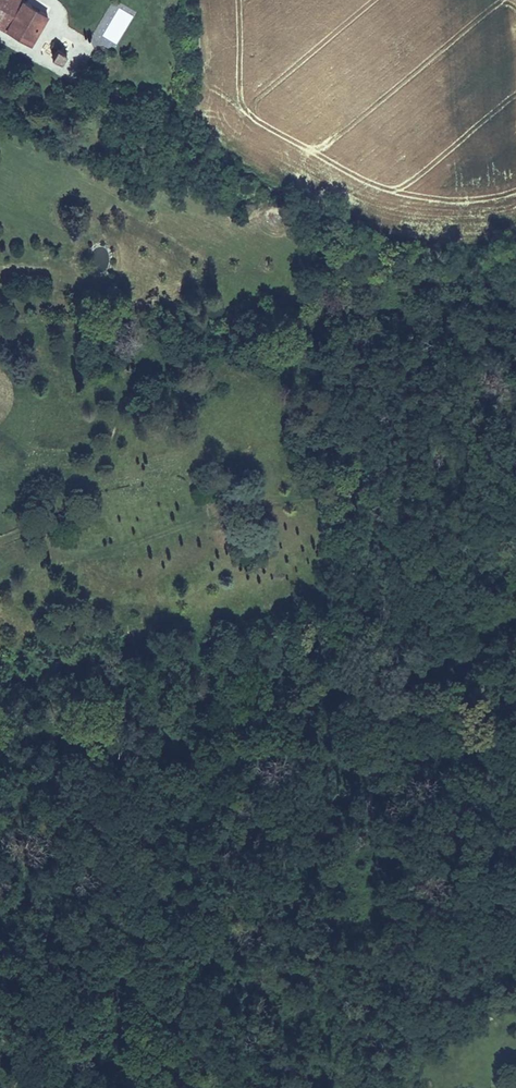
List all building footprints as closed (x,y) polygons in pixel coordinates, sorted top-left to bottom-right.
[(31,42),(47,14),(24,0),(0,0),(0,24),(31,42)] [(66,49),(58,44),(52,53),(60,59),(66,49)]
